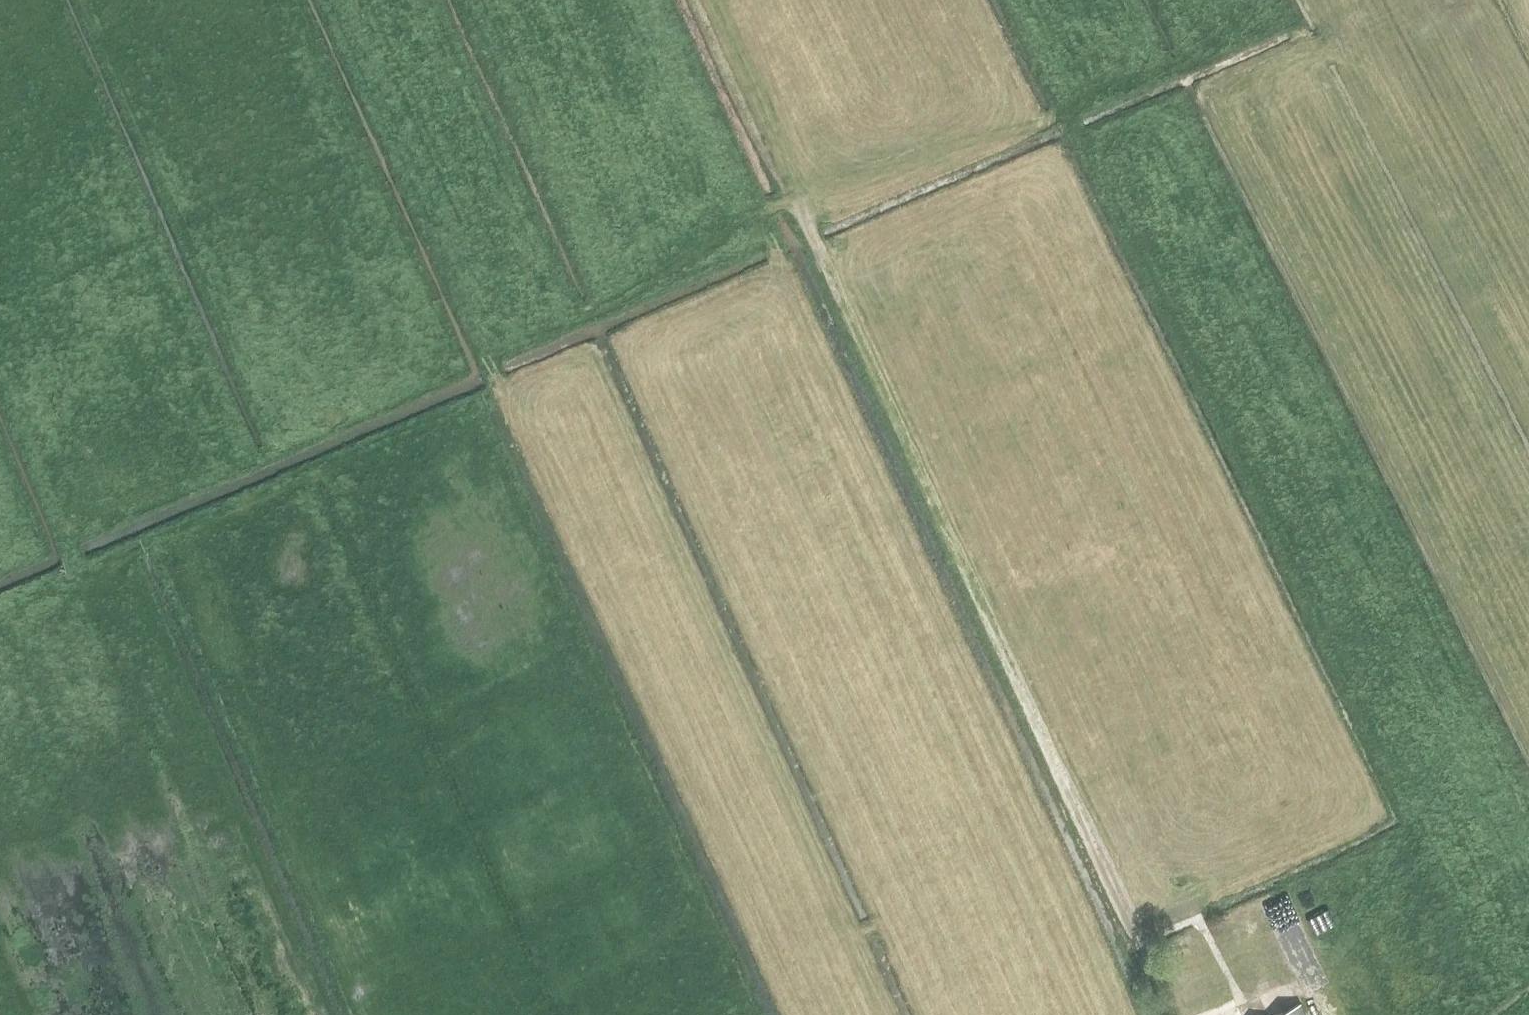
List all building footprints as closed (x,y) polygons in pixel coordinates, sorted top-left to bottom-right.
[(1302,1004),(1277,1014),(1307,1014),(1302,1004)]
